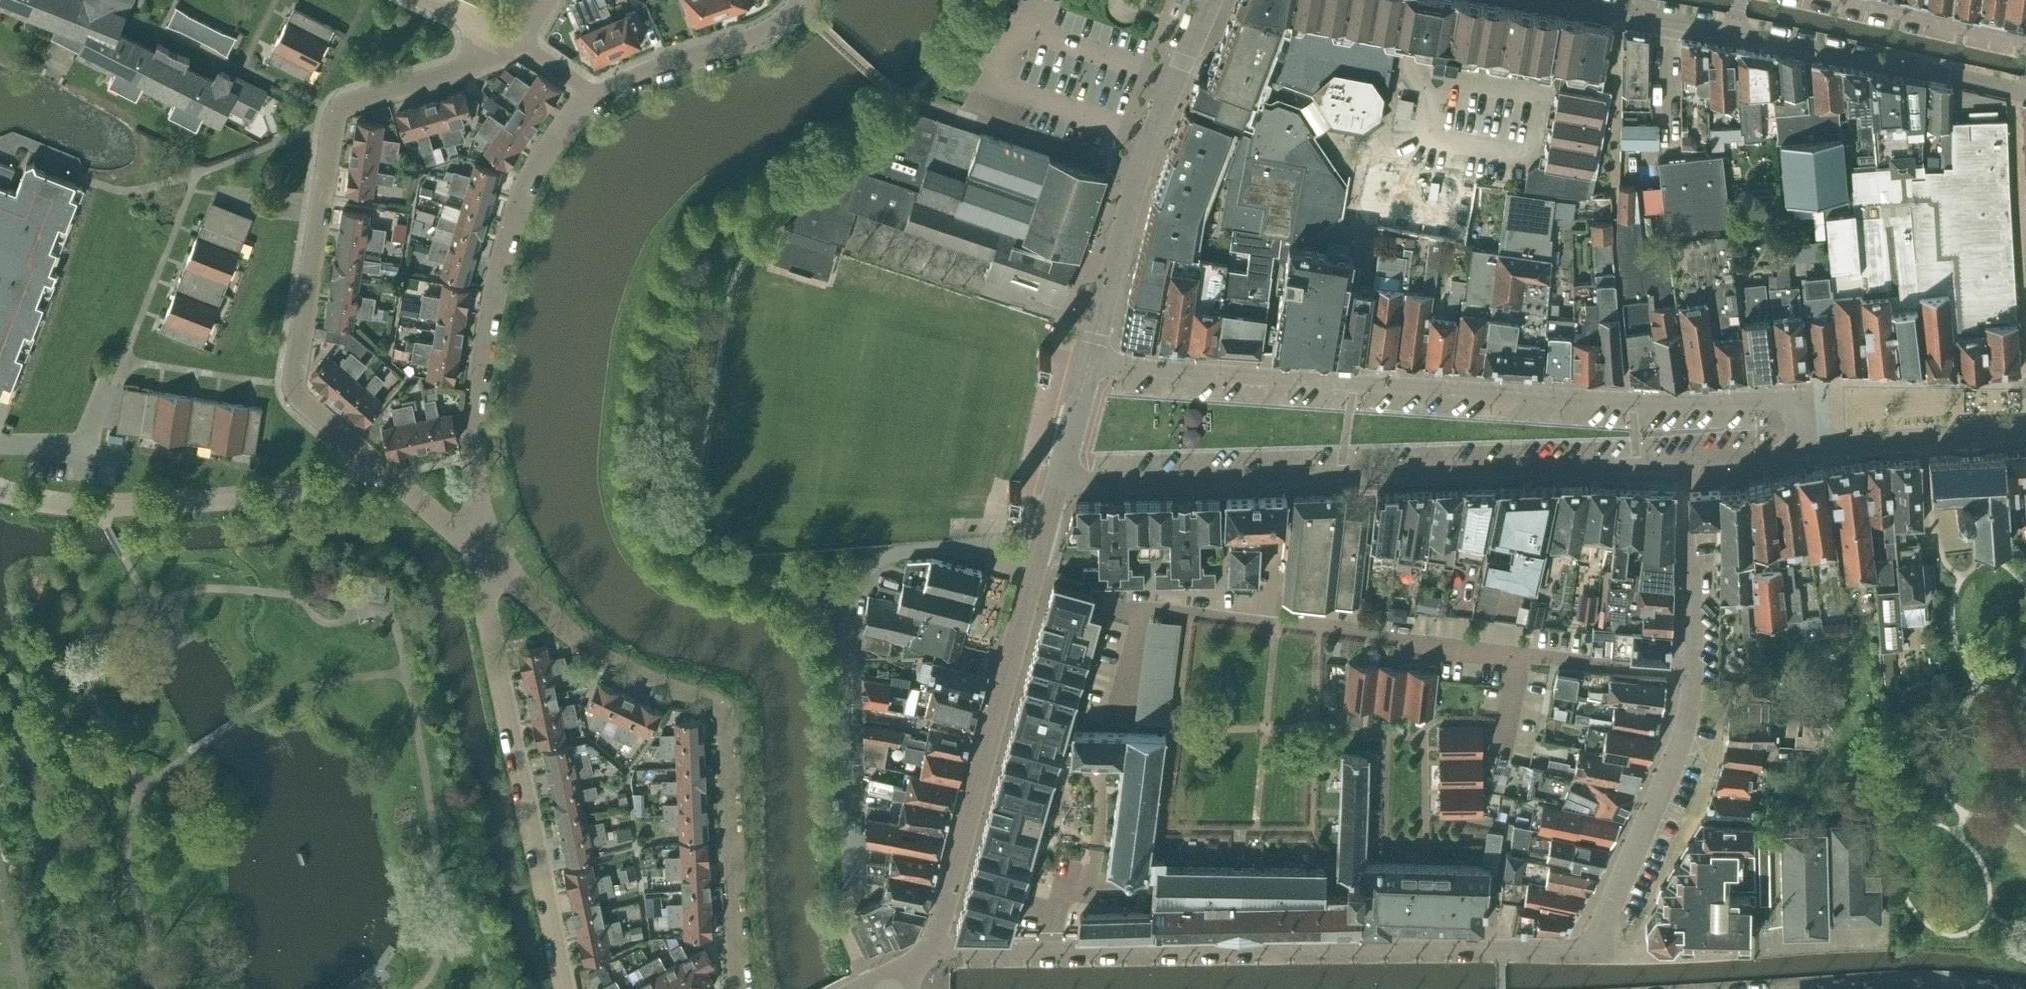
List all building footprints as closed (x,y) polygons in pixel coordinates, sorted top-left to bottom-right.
[(124,16),(123,15),(131,0),(0,0),(0,2),(0,1),(59,24),(54,37),(116,68),(109,82),(137,96),(144,82),(176,99),(170,112),(198,126),(204,113),(221,121),(230,105),(254,117),(266,92),(222,70),(215,81),(186,66),(190,58),(179,53),(178,54),(170,50),(170,49),(160,42),(156,51),(119,34),(124,16)] [(599,8),(596,0),(580,0),(590,23),(596,20),(598,26),(576,36),(584,53),(591,50),(596,62),(619,52),(599,8)] [(689,13),(688,14),(691,24),(695,22),(697,23),(704,21),(705,19),(717,15),(711,0),(685,0),(689,13)] [(717,15),(725,12),(728,13),(734,10),(735,9),(740,7),(737,0),(711,0),(717,15)] [(1190,101),(1236,118),(1233,126),(1252,133),(1248,153),(1293,161),(1295,147),(1314,135),(1318,132),(1300,108),(1278,100),(1270,102),(1262,99),(1263,98),(1266,88),(1270,78),(1312,94),(1332,122),(1365,128),(1382,114),(1395,46),(1396,46),(1409,48),(1432,52),(1433,52),(1430,66),(1437,74),(1444,69),(1446,60),(1458,62),(1458,57),(1560,75),(1544,165),(1537,164),(1529,170),(1526,190),(1568,195),(1592,195),(1596,174),(1591,174),(1606,95),(1600,94),(1613,27),(1467,0),(1238,0),(1235,7),(1236,7),(1212,69),(1209,79),(1200,76),(1190,101)] [(1927,2),(1952,8),(1953,0),(1927,0),(1927,2)] [(1981,0),(1954,0),(1953,8),(1978,14),(1979,15),(1981,0)] [(1979,15),(2003,20),(2006,0),(1981,0),(1979,15)] [(2004,20),(2025,26),(2025,0),(2007,0),(2004,20)] [(599,8),(619,52),(641,43),(636,30),(643,27),(636,10),(614,19),(608,5),(599,8)] [(336,27),(296,7),(282,34),(322,54),(336,27)] [(218,49),(229,56),(238,37),(226,33),(225,33),(188,16),(188,15),(176,8),(167,26),(180,31),(218,48),(218,49)] [(1651,108),(1652,34),(1624,29),(1623,107),(1651,108)] [(282,34),(268,60),(308,81),(322,54),(282,34)] [(1708,43),(1682,39),(1682,76),(1696,76),(1697,91),(1701,95),(1710,95),(1708,43)] [(1733,48),(1708,43),(1710,95),(1710,105),(1736,103),(1733,48)] [(1775,101),(1779,101),(1777,55),(1738,49),(1742,131),(1744,131),(1745,140),(1757,140),(1762,140),(1760,94),(1773,92),(1774,101),(1775,101)] [(1777,56),(1780,101),(1775,101),(1776,118),(1778,136),(1782,135),(1782,142),(1789,141),(1842,136),(1839,107),(1815,108),(1814,93),(1808,93),(1805,61),(1777,56)] [(1842,107),(1840,66),(1812,62),(1814,93),(1815,108),(1839,107),(1842,107)] [(1873,137),(1869,71),(1843,67),(1847,111),(1860,110),(1862,138),(1873,137)] [(1874,152),(1876,164),(1924,161),(1924,160),(1923,160),(1923,126),(1925,126),(1926,81),(1894,75),(1870,71),(1869,71),(1873,137),(1874,137),(1876,152),(1874,152)] [(531,86),(517,76),(512,84),(548,109),(562,89),(540,74),(531,86)] [(508,82),(497,76),(491,85),(502,92),(508,82)] [(1952,121),(1953,86),(1929,81),(1928,133),(1942,133),(1941,165),(1952,165),(1952,121)] [(535,128),(548,109),(512,84),(506,92),(520,102),(512,112),(535,128)] [(466,92),(443,99),(456,141),(465,138),(460,122),(474,118),(473,115),(468,100),(466,92)] [(1400,112),(1414,113),(1416,95),(1402,94),(1400,112)] [(479,96),(468,100),(473,115),(477,113),(480,103),(479,96)] [(484,105),(494,112),(500,104),(490,96),(484,105)] [(443,99),(421,105),(428,131),(429,131),(442,127),(447,144),(450,154),(458,151),(456,141),(443,99)] [(428,131),(421,105),(398,112),(405,138),(420,134),(424,150),(434,148),(429,131),(428,131)] [(1214,169),(1230,175),(1244,180),(1248,153),(1252,133),(1186,108),(1169,151),(1154,196),(1130,295),(1129,297),(1165,303),(1166,304),(1167,292),(1171,270),(1176,250),(1191,253),(1197,214),(1214,169)] [(1948,291),(1953,291),(1960,372),(1989,372),(2020,371),(2017,322),(2009,188),(2007,119),(1999,119),(1998,109),(1969,110),(1969,120),(1952,121),(1952,165),(1941,165),(1925,165),(1926,169),(1924,169),(1923,191),(1930,191),(1930,200),(1912,202),(1916,258),(1915,258),(1915,261),(1920,312),(1927,371),(1956,371),(1948,291)] [(877,149),(870,172),(919,188),(916,198),(1078,253),(1105,174),(1081,166),(982,133),(915,111),(875,146),(877,149)] [(534,130),(535,128),(512,112),(504,125),(490,115),(485,122),(522,147),(534,130)] [(358,120),(354,144),(399,151),(400,140),(383,138),(385,124),(358,120)] [(485,122),(478,131),(486,137),(493,141),(486,152),(508,167),(522,147),(485,122)] [(1658,124),(1622,122),(1621,142),(1658,144),(1658,124)] [(478,131),(474,137),(482,142),(486,137),(478,131)] [(1293,161),(1306,164),(1306,163),(1306,161),(1335,166),(1314,135),(1295,147),(1293,161)] [(1682,149),(1697,150),(1697,141),(1691,136),(1682,135),(1682,149)] [(1842,136),(1789,141),(1782,142),(1781,142),(1785,202),(1847,197),(1842,136)] [(354,144),(350,166),(378,171),(380,157),(398,160),(399,151),(354,144)] [(434,148),(438,161),(445,159),(441,145),(434,148)] [(1850,165),(1851,167),(1876,164),(1874,152),(1858,154),(1859,164),(1850,165)] [(1240,201),(1264,205),(1259,231),(1292,236),(1293,236),(1293,235),(1306,164),(1293,161),(1248,153),(1244,180),(1240,201)] [(1733,377),(1748,376),(1732,232),(1728,202),(1722,153),(1684,158),(1657,161),(1668,241),(1668,247),(1676,301),(1679,303),(1691,380),(1720,378),(1733,377)] [(1306,164),(1293,235),(1306,238),(1308,238),(1342,214),(1348,185),(1335,166),(1306,161),(1306,163),(1306,164)] [(1834,295),(1832,295),(1841,370),(1869,370),(1870,369),(1872,369),(1872,370),(1882,369),(1890,369),(1896,371),(1897,370),(1925,370),(1918,312),(1920,312),(1915,261),(1915,258),(1916,258),(1912,202),(1930,200),(1930,191),(1923,191),(1924,169),(1924,161),(1876,164),(1851,167),(1854,198),(1824,200),(1831,267),(1832,277),(1834,295)] [(1,396),(6,383),(13,386),(23,359),(16,357),(25,334),(32,337),(44,308),(37,305),(47,280),(53,283),(57,272),(51,270),(57,254),(53,252),(62,228),(67,230),(79,198),(73,195),(78,184),(67,180),(38,168),(35,162),(29,165),(27,164),(17,190),(8,187),(14,170),(15,169),(0,162),(0,396),(1,396)] [(455,172),(452,180),(495,193),(502,171),(476,163),(472,176),(455,171),(455,172)] [(1369,225),(1466,243),(1477,182),(1394,167),(1380,164),(1368,173),(1365,188),(1361,212),(1369,225)] [(395,173),(378,171),(350,166),(347,191),(374,195),(376,180),(394,183),(395,173)] [(852,166),(785,226),(833,242),(838,243),(838,241),(846,243),(857,209),(992,255),(986,274),(1063,299),(1078,253),(916,198),(919,188),(870,172),(861,168),(860,169),(852,166)] [(447,169),(444,178),(452,180),(455,172),(447,169)] [(1221,226),(1234,228),(1259,231),(1264,205),(1240,201),(1244,180),(1230,175),(1221,226)] [(399,176),(397,184),(409,186),(410,178),(399,176)] [(489,215),(495,193),(452,180),(450,189),(467,194),(463,208),(489,215)] [(1661,380),(1653,326),(1650,305),(1645,282),(1643,250),(1644,250),(1640,216),(1636,184),(1619,184),(1618,216),(1618,246),(1626,331),(1631,378),(1661,380)] [(422,186),(420,194),(432,197),(433,189),(422,186)] [(1500,251),(1497,251),(1480,366),(1542,371),(1549,289),(1560,290),(1562,269),(1551,268),(1552,258),(1550,258),(1553,238),(1550,238),(1556,197),(1508,191),(1500,251)] [(369,226),(371,213),(344,208),(340,232),(385,239),(386,229),(369,226)] [(436,212),(420,208),(418,212),(417,217),(434,222),(435,217),(436,212)] [(442,215),(439,225),(456,230),(456,229),(482,237),(489,215),(463,208),(459,220),(442,215)] [(423,222),(415,220),(413,228),(412,231),(413,231),(420,233),(423,222)] [(1612,221),(1593,222),(1595,240),(1597,270),(1603,270),(1603,265),(1615,260),(1613,239),(1612,221)] [(192,250),(235,266),(245,239),(203,222),(192,250)] [(395,240),(405,242),(408,225),(398,223),(395,240)] [(835,251),(838,243),(833,242),(785,226),(782,235),(781,234),(774,256),(772,261),(791,267),(811,274),(811,273),(829,279),(838,252),(835,251)] [(1228,268),(1218,349),(1218,350),(1262,352),(1269,299),(1272,275),(1271,274),(1274,254),(1279,254),(1282,235),(1259,231),(1234,228),(1231,248),(1250,250),(1248,271),(1228,268)] [(476,259),(482,237),(456,229),(456,230),(452,242),(435,237),(432,246),(476,259)] [(364,259),(364,258),(382,260),(382,255),(365,252),(366,245),(384,248),(385,239),(340,232),(337,254),(364,259)] [(1305,247),(1306,238),(1293,235),(1293,236),(1292,236),(1272,353),(1310,356),(1336,357),(1339,357),(1339,356),(1338,356),(1339,350),(1345,345),(1356,287),(1360,270),(1352,269),(1354,255),(1348,254),(1350,243),(1329,239),(1327,250),(1326,250),(1305,247)] [(1406,236),(1405,246),(1414,247),(1416,238),(1406,236)] [(1788,242),(1790,262),(1825,259),(1823,239),(1788,242)] [(1433,288),(1436,288),(1442,242),(1430,241),(1423,293),(1408,292),(1398,360),(1425,362),(1433,294),(1432,293),(1433,288)] [(427,255),(429,247),(416,243),(414,251),(427,255)] [(476,259),(432,246),(429,256),(446,261),(443,274),(469,281),(476,259)] [(1372,290),(1373,290),(1374,290),(1365,358),(1395,360),(1404,285),(1408,286),(1413,248),(1404,247),(1403,255),(1379,252),(1374,285),(1373,285),(1372,290)] [(1688,380),(1676,301),(1668,247),(1644,250),(1643,250),(1645,282),(1650,305),(1653,326),(1661,380),(1688,380)] [(1454,364),(1480,366),(1497,251),(1473,248),(1466,298),(1464,297),(1462,310),(1454,364)] [(182,277),(224,294),(235,266),(192,250),(182,277)] [(1171,270),(1167,292),(1160,346),(1188,348),(1199,273),(1201,258),(1202,254),(1191,253),(1176,250),(1171,270)] [(337,254),(334,277),(360,281),(362,268),(380,271),(382,260),(364,258),(364,259),(337,254)] [(1201,258),(1199,273),(1188,348),(1218,349),(1228,268),(1230,262),(1201,258)] [(382,272),(398,274),(400,265),(383,262),(382,272)] [(1776,264),(1777,274),(1769,274),(1770,288),(1769,288),(1780,373),(1809,371),(1800,285),(1790,286),(1788,263),(1776,264)] [(1597,274),(1603,376),(1624,378),(1618,314),(1616,273),(1597,274)] [(1812,371),(1841,370),(1832,295),(1830,273),(1803,276),(1804,278),(1803,278),(1807,318),(1812,371)] [(171,305),(213,321),(224,294),(182,277),(171,305)] [(334,277),(330,300),(374,306),(376,298),(358,295),(360,281),(334,277)] [(1465,295),(1466,280),(1452,278),(1447,314),(1448,317),(1432,315),(1426,362),(1451,364),(1460,294),(1465,295)] [(1364,358),(1373,290),(1372,290),(1369,289),(1370,283),(1367,282),(1361,282),(1360,288),(1356,287),(1345,345),(1339,350),(1338,356),(1339,356),(1339,357),(1358,358),(1362,358),(1364,358)] [(1574,283),(1574,373),(1602,376),(1597,282),(1574,283)] [(1759,374),(1776,373),(1765,282),(1745,284),(1746,290),(1746,297),(1740,297),(1749,376),(1759,374)] [(441,297),(424,294),(422,304),(467,312),(472,288),(444,283),(441,297)] [(411,300),(413,286),(405,284),(403,298),(411,300)] [(1129,297),(1121,342),(1156,346),(1165,303),(1129,297)] [(374,306),(330,300),(326,323),(353,327),(355,314),(373,316),(374,306)] [(421,303),(406,300),(405,309),(420,312),(421,303)] [(1543,371),(1573,373),(1574,333),(1574,317),(1558,317),(1560,303),(1548,302),(1543,371)] [(463,335),(467,312),(422,304),(421,313),(438,316),(435,330),(463,335)] [(160,332),(203,348),(213,321),(171,305),(160,332)] [(379,307),(378,316),(389,317),(390,309),(379,307)] [(459,358),(463,335),(435,330),(433,344),(416,341),(408,339),(406,348),(414,350),(459,358)] [(353,350),(360,356),(370,347),(362,340),(353,350)] [(409,357),(410,349),(395,347),(394,355),(409,357)] [(1044,359),(1048,360),(1050,350),(1046,349),(1040,348),(1039,352),(1038,358),(1044,359)] [(413,360),(430,362),(428,376),(455,382),(459,358),(414,350),(413,360)] [(312,376),(330,392),(360,358),(352,352),(340,365),(330,356),(312,376)] [(330,392),(347,407),(365,387),(355,378),(367,365),(360,358),(330,392)] [(347,407),(366,423),(383,403),(373,394),(384,380),(377,374),(366,387),(365,387),(347,407)] [(439,396),(436,384),(426,387),(429,399),(439,396)] [(140,434),(170,439),(177,394),(147,390),(140,434)] [(170,439),(199,443),(206,399),(177,394),(170,439)] [(430,418),(435,445),(459,440),(453,413),(440,416),(436,398),(427,400),(430,418)] [(199,443),(228,448),(235,403),(206,399),(199,443)] [(228,448),(257,452),(264,408),(235,403),(228,448)] [(403,405),(412,450),(435,445),(430,418),(418,420),(414,403),(403,405)] [(398,425),(383,428),(389,455),(412,450),(403,405),(394,407),(398,425)] [(1951,455),(1929,456),(1931,493),(1960,492),(1960,495),(1956,498),(1956,506),(1962,512),(1970,510),(1971,508),(1972,508),(1973,544),(1974,544),(2011,542),(2008,499),(2022,498),(2022,480),(2025,480),(2025,475),(2025,451),(2006,452),(2005,452),(1994,453),(1994,448),(1951,450),(1951,455)] [(1896,544),(1891,460),(1865,463),(1870,516),(1886,514),(1886,522),(1887,544),(1888,556),(1896,556),(1896,544)] [(1924,523),(1921,460),(1892,460),(1896,544),(1897,556),(1898,556),(1900,588),(1878,590),(1882,647),(1904,646),(1900,604),(1926,602),(1925,593),(1932,592),(1929,564),(1922,564),(1922,554),(1921,544),(1921,542),(1913,542),(1912,537),(1904,538),(1904,524),(1924,523)] [(1864,463),(1824,469),(1834,528),(1841,528),(1843,544),(1846,577),(1875,574),(1864,463)] [(1836,544),(1834,528),(1824,469),(1824,468),(1799,474),(1811,544),(1812,550),(1836,546),(1836,544)] [(1804,626),(1823,624),(1822,616),(1803,618),(1800,586),(1796,587),(1793,560),(1790,560),(1789,554),(1812,550),(1810,544),(1798,474),(1773,481),(1779,544),(1788,621),(1786,621),(1787,627),(1804,626)] [(1014,492),(1018,493),(1020,483),(1016,482),(1010,481),(1009,486),(1008,491),(1014,492)] [(1779,544),(1772,481),(1748,487),(1752,544),(1752,550),(1772,548),(1774,566),(1754,568),(1757,624),(1787,620),(1779,544)] [(1536,584),(1542,556),(1545,544),(1557,487),(1534,488),(1501,489),(1491,535),(1514,540),(1513,544),(1510,556),(1488,551),(1483,572),(1536,584)] [(1579,544),(1590,487),(1561,487),(1550,544),(1550,545),(1578,550),(1579,544)] [(1611,539),(1617,489),(1590,487),(1582,535),(1611,539)] [(1722,551),(1721,598),(1742,597),(1745,636),(1758,636),(1757,624),(1754,568),(1752,550),(1752,544),(1748,487),(1721,490),(1721,520),(1722,544),(1722,551)] [(1487,542),(1496,489),(1465,490),(1453,563),(1469,565),(1470,556),(1481,558),(1484,541),(1487,542)] [(1643,542),(1648,491),(1620,489),(1614,544),(1610,582),(1610,583),(1634,586),(1636,572),(1634,572),(1635,572),(1627,571),(1629,544),(1630,540),(1643,542)] [(1453,563),(1465,490),(1437,491),(1428,560),(1453,563)] [(1721,520),(1721,490),(1690,492),(1692,522),(1721,520)] [(1422,566),(1433,491),(1407,492),(1399,544),(1397,563),(1422,566)] [(1676,491),(1648,491),(1643,552),(1674,554),(1674,540),(1676,491)] [(1399,544),(1406,492),(1378,493),(1371,544),(1370,550),(1384,552),(1383,561),(1396,563),(1399,544)] [(1345,506),(1346,494),(1294,497),(1289,544),(1284,597),(1298,599),(1334,602),(1360,605),(1366,544),(1370,508),(1345,506)] [(1286,529),(1287,497),(1227,500),(1226,532),(1232,531),(1232,544),(1232,562),(1230,562),(1230,575),(1236,590),(1253,591),(1260,576),(1261,544),(1261,542),(1260,541),(1261,530),(1286,529)] [(1221,500),(1077,502),(1077,514),(1074,514),(1067,538),(1099,538),(1100,544),(1100,568),(1096,568),(1085,568),(1085,575),(1085,582),(1085,589),(1092,588),(1145,587),(1144,573),(1133,574),(1133,568),(1130,568),(1129,544),(1129,538),(1170,537),(1171,544),(1171,567),(1167,567),(1167,573),(1156,573),(1156,587),(1217,586),(1216,572),(1205,572),(1205,566),(1201,566),(1200,544),(1200,537),(1222,536),(1221,500)] [(1637,606),(1638,603),(1640,582),(1673,586),(1674,572),(1674,554),(1643,552),(1641,572),(1638,572),(1636,572),(1634,586),(1610,583),(1606,616),(1612,617),(1611,628),(1626,629),(1626,627),(1629,605),(1637,606)] [(1550,558),(1542,556),(1536,584),(1545,586),(1550,558)] [(878,588),(901,594),(900,601),(870,596),(864,632),(892,637),(936,648),(960,654),(968,623),(969,623),(982,571),(981,570),(973,568),(948,562),(932,558),(931,558),(909,560),(902,590),(879,584),(878,588)] [(1896,585),(1893,558),(1878,559),(1880,586),(1896,585)] [(386,591),(388,575),(355,572),(353,588),(354,588),(353,596),(385,600),(386,591)] [(1052,588),(956,934),(1011,935),(1025,884),(1061,757),(1073,757),(1074,735),(1067,735),(1101,613),(1089,610),(1091,605),(1092,599),(1094,593),(1094,592),(1092,591),(1092,588),(1085,589),(1085,582),(1063,575),(1061,582),(1055,581),(1052,588)] [(1638,603),(1672,606),(1673,586),(1640,582),(1638,603)] [(1579,591),(1576,618),(1596,619),(1599,593),(1579,591)] [(1437,613),(1440,597),(1420,593),(1417,610),(1437,613)] [(1671,632),(1672,606),(1638,603),(1637,606),(1629,605),(1626,627),(1626,629),(1636,629),(1671,632)] [(1406,614),(1401,607),(1389,606),(1389,609),(1388,618),(1405,620),(1406,614)] [(1388,618),(1389,609),(1376,608),(1375,616),(1374,620),(1387,622),(1388,618)] [(1823,624),(1804,626),(1806,639),(1842,634),(1848,633),(1847,621),(1840,622),(1823,624)] [(1181,624),(1174,623),(1161,723),(1169,724),(1168,725),(1169,725),(1182,624),(1181,623),(1181,624)] [(1631,658),(1670,661),(1671,632),(1635,630),(1635,629),(1613,628),(1613,630),(1593,629),(1592,639),(1612,640),(1612,658),(1631,659),(1631,658)] [(892,637),(864,632),(863,643),(863,648),(888,653),(889,648),(892,637)] [(520,651),(525,675),(567,666),(565,657),(565,656),(550,659),(548,646),(529,649),(520,651)] [(936,648),(928,684),(981,697),(988,672),(957,664),(960,654),(936,648)] [(567,667),(576,665),(574,655),(565,657),(567,667)] [(1375,709),(1380,667),(1350,664),(1345,706),(1348,706),(1375,709)] [(530,698),(557,692),(554,679),(569,676),(567,666),(525,675),(530,698)] [(1408,671),(1380,667),(1375,709),(1399,712),(1403,712),(1408,671)] [(1408,671),(1403,712),(1433,716),(1438,674),(1408,671)] [(1555,691),(1576,694),(1579,675),(1558,672),(1555,691)] [(587,686),(595,674),(586,675),(578,687),(587,686)] [(1601,699),(1610,702),(1663,710),(1667,684),(1667,679),(1630,675),(1629,680),(1611,678),(1610,691),(1603,690),(1601,699)] [(864,678),(864,704),(885,710),(888,699),(905,703),(906,702),(910,685),(897,682),(892,683),(864,678)] [(608,716),(620,691),(598,681),(586,706),(599,712),(593,725),(596,726),(592,734),(598,736),(601,729),(602,730),(608,717),(608,716)] [(1749,685),(1749,697),(1772,698),(1772,686),(1749,685)] [(927,712),(973,725),(981,697),(934,686),(927,712)] [(641,701),(620,691),(608,716),(608,717),(620,722),(614,735),(623,739),(641,701)] [(530,698),(534,716),(535,721),(576,712),(574,702),(560,705),(557,692),(530,698)] [(1772,700),(1762,700),(1750,699),(1749,717),(1772,718),(1772,700)] [(663,711),(641,701),(623,739),(632,744),(639,731),(651,737),(663,711)] [(1616,703),(1612,727),(1657,735),(1663,710),(1616,703)] [(576,712),(535,721),(540,744),(567,739),(564,725),(578,722),(576,712)] [(1576,713),(1575,720),(1590,723),(1591,715),(1576,713)] [(1547,726),(1561,728),(1562,720),(1548,718),(1547,726)] [(662,744),(704,743),(704,719),(676,720),(677,733),(662,733),(662,735),(657,735),(651,745),(662,744)] [(1780,722),(1730,720),(1726,741),(1779,745),(1780,722)] [(902,730),(864,723),(865,738),(890,743),(900,744),(907,746),(926,749),(965,755),(972,732),(931,725),(928,740),(910,737),(911,733),(902,731),(902,730)] [(1648,759),(1657,736),(1589,723),(1585,747),(1648,759)] [(1482,728),(1440,728),(1440,758),(1482,757),(1482,728)] [(1073,757),(1073,758),(1123,760),(1108,868),(1108,870),(1148,874),(1150,857),(1163,765),(1167,733),(1074,731),(1074,735),(1073,757)] [(623,739),(614,735),(612,738),(617,749),(618,750),(623,739)] [(1812,747),(1812,736),(1804,736),(1797,735),(1796,746),(1812,747)] [(1570,744),(1564,743),(1536,737),(1534,748),(1568,755),(1570,744)] [(865,738),(865,762),(885,766),(890,743),(865,738)] [(1760,746),(1726,742),(1723,763),(1758,769),(1760,746)] [(705,765),(706,765),(704,743),(662,744),(662,753),(678,752),(678,766),(705,765)] [(545,749),(550,772),(591,764),(602,761),(600,752),(589,754),(588,754),(575,757),(572,744),(545,749)] [(662,753),(662,744),(651,745),(651,754),(662,753)] [(926,749),(907,746),(905,758),(924,762),(922,772),(959,779),(965,756),(926,749)] [(1550,758),(1548,767),(1636,786),(1646,763),(1579,750),(1576,766),(1570,764),(1571,762),(1550,758)] [(1369,757),(1368,766),(1378,766),(1379,753),(1365,752),(1365,757),(1369,757)] [(1368,766),(1369,757),(1365,757),(1344,756),(1342,813),(1351,814),(1351,807),(1366,808),(1368,766)] [(1440,786),(1482,786),(1482,757),(1440,758),(1440,786)] [(550,772),(554,794),(582,789),(579,776),(593,773),(591,764),(550,772)] [(1753,770),(1723,764),(1722,766),(1720,767),(1717,774),(1719,776),(1715,791),(1726,792),(1726,795),(1750,798),(1753,770)] [(664,779),(664,790),(679,789),(706,788),(705,765),(678,766),(679,778),(664,779)] [(1527,794),(1622,814),(1623,814),(1633,791),(1632,791),(1632,786),(1534,765),(1527,794)] [(908,785),(906,796),(952,806),(958,782),(911,772),(908,785)] [(905,796),(906,796),(908,785),(872,777),(869,788),(905,797),(905,796)] [(559,817),(586,811),(583,799),(599,795),(597,786),(582,789),(555,795),(559,817)] [(1482,786),(1440,786),(1440,816),(1482,816),(1482,786)] [(706,788),(679,789),(680,802),(665,803),(666,812),(707,810),(706,788)] [(621,805),(629,803),(626,791),(618,793),(621,805)] [(946,830),(952,806),(906,796),(905,796),(905,797),(900,821),(946,830)] [(1755,800),(1713,796),(1705,817),(1748,822),(1753,822),(1753,815),(1755,800)] [(1538,828),(1610,843),(1621,818),(1543,802),(1538,828)] [(890,820),(892,807),(868,803),(866,815),(890,820)] [(648,814),(647,804),(636,805),(636,814),(648,814)] [(1351,814),(1342,813),(1340,873),(1361,874),(1363,874),(1364,863),(1366,808),(1351,807),(1351,814)] [(707,810),(666,812),(666,822),(680,822),(681,835),(708,834),(708,810),(707,810)] [(559,817),(564,839),(605,830),(603,821),(589,824),(586,811),(559,817)] [(866,815),(867,842),(894,846),(894,845),(940,856),(946,831),(890,820),(866,815)] [(1748,822),(1748,824),(1754,824),(1759,824),(1767,824),(1767,816),(1753,815),(1753,822),(1748,822)] [(1701,821),(1695,832),(1697,834),(1697,843),(1688,843),(1681,854),(1684,856),(1684,865),(1674,864),(1667,876),(1670,877),(1670,886),(1661,886),(1657,899),(1662,900),(1662,909),(1661,909),(1655,909),(1647,920),(1646,935),(1659,944),(1673,944),(1676,938),(1681,938),(1681,940),(1750,941),(1750,904),(1756,904),(1756,894),(1724,894),(1723,868),(1732,868),(1732,890),(1756,889),(1755,855),(1738,855),(1738,847),(1754,846),(1754,824),(1748,824),(1715,824),(1715,822),(1701,821)] [(1832,822),(1834,917),(1880,916),(1879,871),(1864,871),(1863,821),(1832,822)] [(1523,853),(1523,850),(1600,866),(1610,843),(1538,828),(1514,823),(1512,851),(1523,853)] [(1771,904),(1771,880),(1770,846),(1770,824),(1767,824),(1759,824),(1759,846),(1760,881),(1761,904),(1771,904)] [(1780,826),(1782,932),(1830,930),(1827,825),(1780,826)] [(569,862),(596,856),(593,844),(607,840),(605,830),(564,839),(569,862)] [(1362,894),(1361,930),(1391,931),(1391,923),(1466,926),(1466,930),(1479,930),(1479,926),(1483,926),(1484,906),(1487,906),(1489,886),(1491,866),(1497,866),(1502,834),(1488,832),(1483,868),(1364,863),(1363,874),(1361,874),(1360,882),(1349,882),(1349,894),(1362,894)] [(667,855),(668,866),(710,864),(709,840),(681,841),(682,855),(667,855)] [(890,870),(889,871),(934,880),(940,856),(894,846),(891,864),(890,870)] [(1522,876),(1522,874),(1526,853),(1523,853),(1512,851),(1508,850),(1502,898),(1518,901),(1575,913),(1587,891),(1522,876)] [(1551,859),(1526,853),(1522,874),(1587,890),(1599,868),(1592,867),(1551,859)] [(1218,932),(1218,934),(1261,933),(1261,931),(1296,930),(1296,931),(1327,931),(1327,930),(1361,930),(1362,894),(1349,894),(1349,882),(1347,882),(1346,895),(1327,895),(1327,868),(1317,868),(1214,867),(1189,867),(1165,866),(1165,858),(1150,857),(1148,874),(1157,875),(1152,913),(1150,933),(1151,933),(1150,934),(1183,933),(1183,932),(1218,932)] [(868,860),(868,869),(884,872),(885,871),(885,870),(890,870),(891,864),(868,860)] [(566,869),(571,892),(612,884),(610,873),(596,876),(593,863),(566,869)] [(711,887),(710,864),(668,866),(668,876),(683,875),(683,888),(711,887)] [(635,865),(618,869),(622,881),(639,877),(635,865)] [(884,872),(868,869),(869,879),(886,882),(883,896),(882,897),(855,910),(852,926),(866,955),(916,931),(927,906),(934,880),(889,871),(889,872),(885,871),(884,872)] [(614,892),(627,890),(626,882),(613,884),(614,892)] [(571,892),(576,915),(602,910),(599,896),(614,893),(612,884),(571,892)] [(670,912),(712,910),(711,887),(683,889),(684,901),(668,902),(668,912),(670,912)] [(645,896),(647,915),(664,913),(662,894),(645,896)] [(1567,930),(1574,913),(1541,906),(1517,901),(1512,929),(1536,929),(1552,929),(1552,934),(1562,934),(1566,932),(1567,930)] [(576,915),(580,938),(622,929),(620,919),(605,922),(602,910),(576,915)] [(713,934),(712,910),(712,911),(670,912),(670,922),(685,922),(685,936),(713,934)] [(1152,913),(1083,915),(1080,935),(1150,933),(1152,913)] [(630,927),(633,939),(644,937),(642,925),(630,927)] [(629,930),(622,932),(622,929),(580,938),(586,962),(612,956),(609,942),(630,937),(629,930)] [(690,988),(704,988),(715,983),(707,968),(714,964),(705,949),(689,958),(681,944),(677,937),(665,938),(671,950),(679,964),(676,965),(690,988)] [(650,962),(648,963),(662,988),(690,988),(676,965),(668,970),(660,956),(658,957),(654,950),(646,955),(650,962)] [(635,988),(662,988),(648,963),(640,967),(648,981),(634,988),(635,988)] [(588,973),(593,984),(601,980),(596,969),(588,973)] [(607,988),(622,988),(616,980),(605,986),(607,988)]
